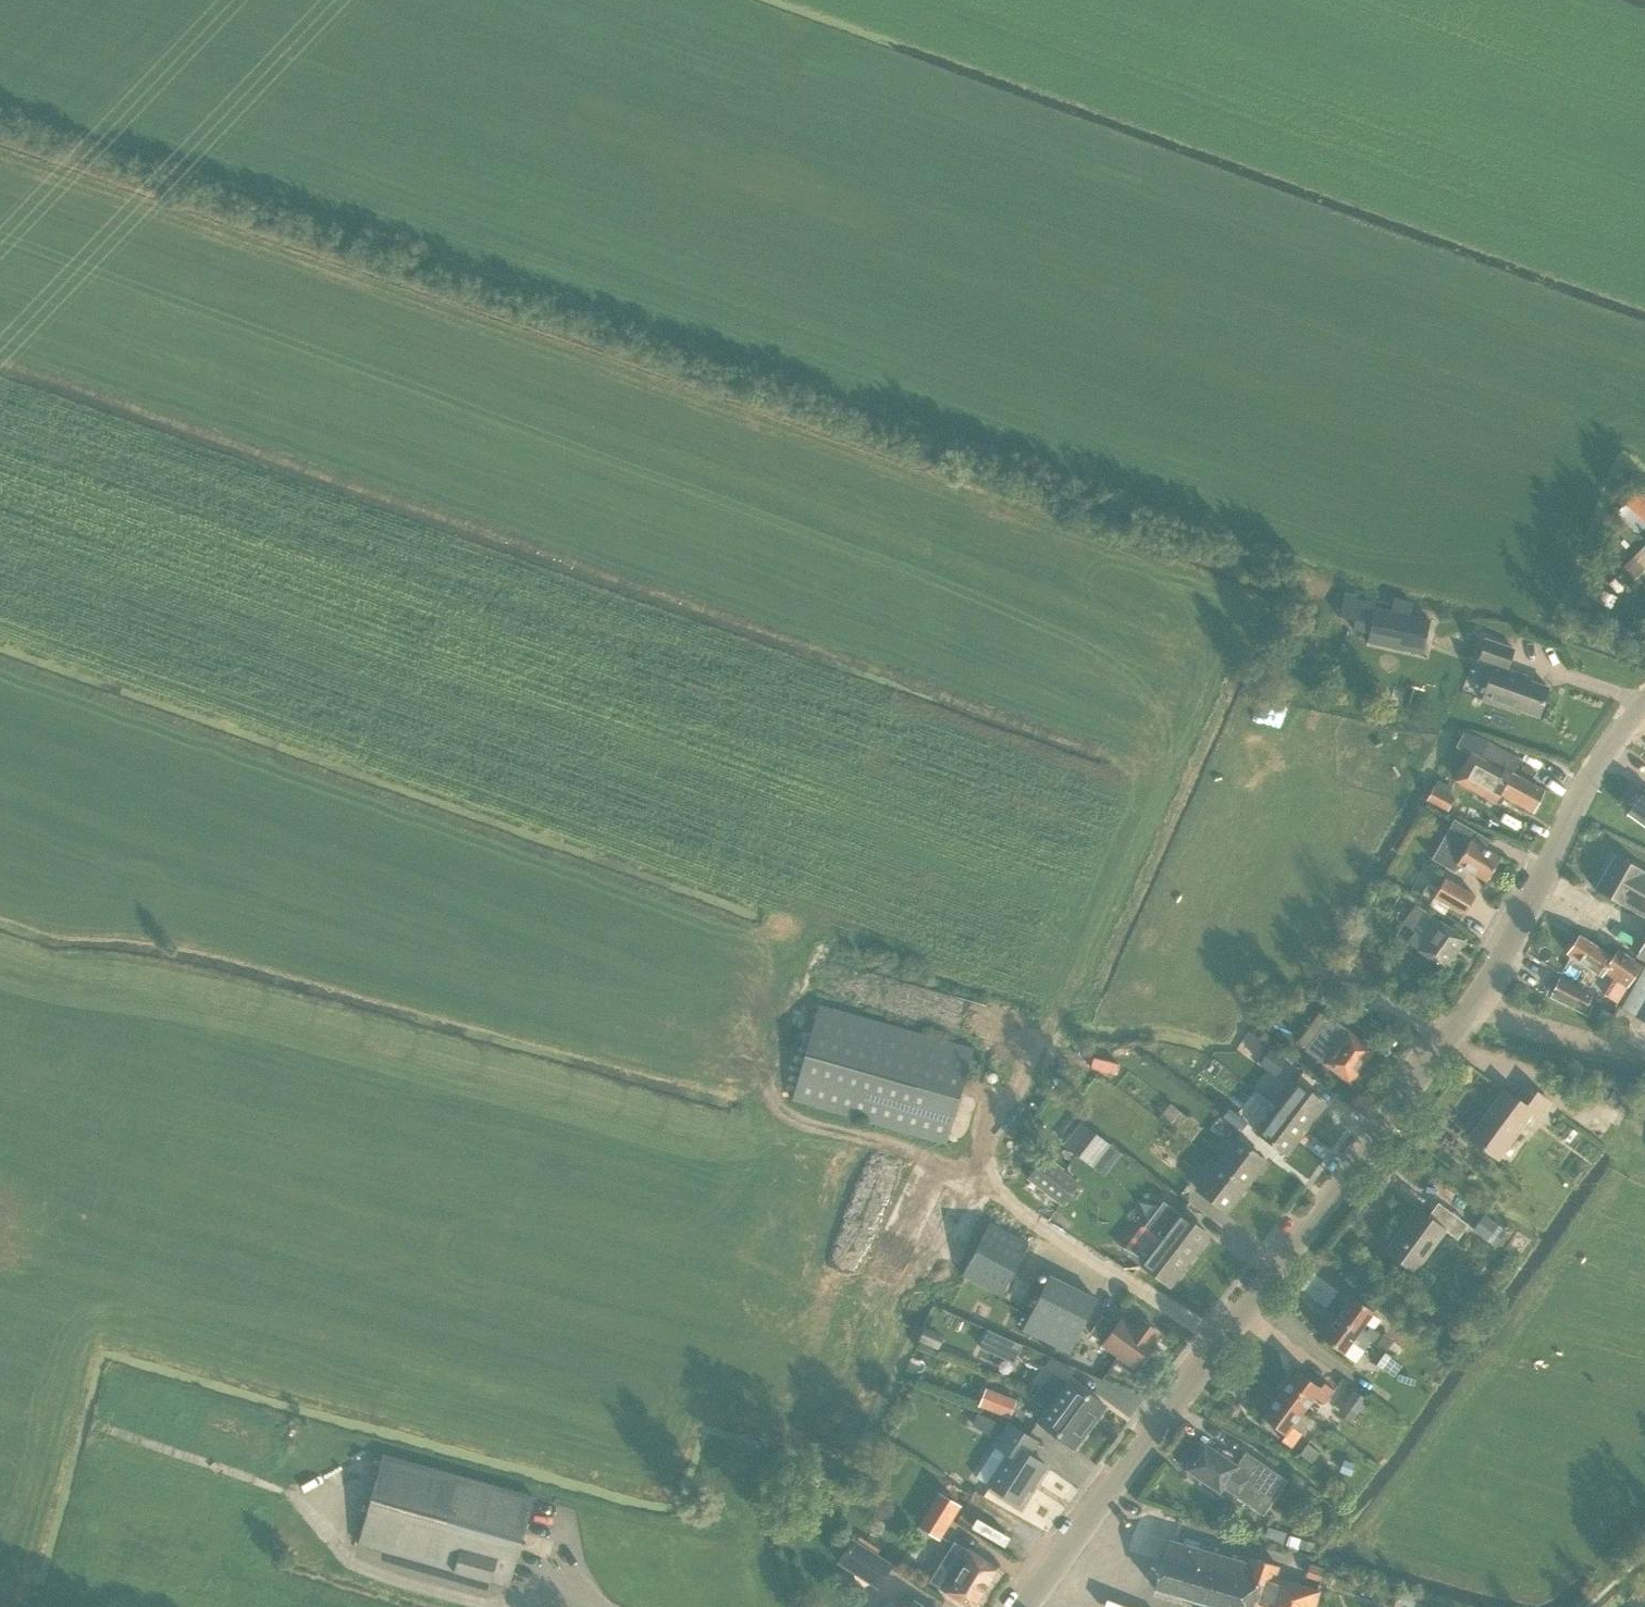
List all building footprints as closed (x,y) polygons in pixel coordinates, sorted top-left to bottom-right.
[(1631,543),(1644,526),(1644,488),(1640,484),(1608,524),(1631,543)] [(1632,557),(1644,569),(1644,545),(1632,557)] [(1368,642),(1422,654),(1430,619),(1376,607),(1368,642)] [(1539,716),(1549,687),(1529,680),(1531,677),(1509,669),(1514,648),(1486,638),(1477,661),(1493,667),(1481,701),(1517,714),(1519,709),(1539,716)] [(1533,812),(1544,790),(1512,773),(1519,759),(1489,743),(1480,758),(1471,753),(1455,782),(1494,803),(1498,793),(1533,812)] [(1558,767),(1548,773),(1558,791),(1567,786),(1558,767)] [(1427,799),(1449,810),(1456,797),(1450,794),(1453,788),(1437,780),(1427,799)] [(1628,813),(1644,826),(1644,791),(1644,790),(1628,813)] [(1500,857),(1485,848),(1490,840),(1453,819),(1431,859),(1453,872),(1457,864),(1487,880),(1500,857)] [(1615,855),(1596,888),(1644,916),(1644,873),(1615,855)] [(1445,878),(1438,891),(1434,897),(1465,914),(1475,895),(1445,878)] [(1444,968),(1465,940),(1417,904),(1403,923),(1414,932),(1406,942),(1417,950),(1417,949),(1444,968)] [(1579,935),(1567,953),(1600,976),(1603,971),(1626,987),(1641,966),(1618,950),(1613,958),(1579,935)] [(1634,957),(1644,963),(1644,938),(1634,957)] [(1620,1007),(1644,1022),(1644,964),(1620,1007)] [(1586,1012),(1594,994),(1557,978),(1549,996),(1586,1012)] [(820,1001),(812,1031),(792,1100),(946,1143),(974,1045),(820,1001)] [(1372,1051),(1355,1038),(1328,1018),(1306,1048),(1350,1080),(1372,1051)] [(1643,1037),(1644,1025),(1644,1023),(1628,1020),(1625,1033),(1643,1037)] [(1260,1064),(1281,1080),(1293,1066),(1272,1050),(1260,1064)] [(1100,1073),(1111,1080),(1120,1066),(1109,1059),(1100,1073)] [(1306,1130),(1326,1104),(1295,1080),(1276,1106),(1306,1130)] [(1515,1098),(1504,1090),(1469,1137),(1499,1159),(1532,1114),(1538,1119),(1550,1102),(1526,1084),(1515,1098)] [(1615,1090),(1602,1093),(1604,1103),(1609,1105),(1618,1103),(1615,1090)] [(1306,1130),(1276,1106),(1257,1130),(1287,1155),(1306,1130)] [(1241,1131),(1248,1122),(1228,1107),(1221,1117),(1241,1131)] [(1201,1127),(1179,1110),(1169,1123),(1191,1140),(1201,1127)] [(1564,1145),(1575,1130),(1565,1122),(1554,1138),(1564,1145)] [(1081,1123),(1064,1146),(1092,1168),(1110,1145),(1081,1123)] [(1216,1162),(1247,1186),(1266,1161),(1235,1137),(1216,1162)] [(1080,1185),(1044,1157),(1026,1180),(1063,1208),(1080,1185)] [(1247,1186),(1216,1162),(1196,1187),(1228,1211),(1247,1186)] [(1433,1221),(1417,1208),(1386,1250),(1416,1272),(1446,1230),(1458,1239),(1469,1225),(1444,1206),(1433,1221)] [(1209,1236),(1177,1212),(1158,1237),(1190,1261),(1209,1236)] [(1507,1229),(1485,1213),(1473,1228),(1496,1245),(1507,1229)] [(962,1276),(1001,1296),(1029,1243),(991,1222),(962,1276)] [(1190,1261),(1158,1237),(1139,1262),(1170,1286),(1190,1261)] [(1023,1330),(1070,1353),(1096,1298),(1046,1274),(1023,1330)] [(1352,1296),(1337,1317),(1370,1341),(1377,1333),(1368,1327),(1366,1330),(1362,1327),(1374,1312),(1352,1296)] [(1133,1367),(1158,1332),(1139,1318),(1133,1327),(1120,1317),(1115,1324),(1102,1315),(1089,1333),(1103,1343),(1102,1344),(1133,1367)] [(1364,1350),(1370,1341),(1337,1317),(1322,1337),(1343,1353),(1355,1337),(1359,1341),(1356,1344),(1364,1350)] [(938,1349),(944,1335),(923,1327),(918,1341),(938,1349)] [(998,1356),(1006,1338),(987,1330),(979,1348),(990,1353),(998,1356)] [(1390,1356),(1377,1347),(1367,1360),(1379,1369),(1382,1366),(1393,1375),(1401,1365),(1389,1357),(1390,1356)] [(1029,1388),(1034,1372),(1016,1366),(1010,1381),(1029,1388)] [(1297,1370),(1280,1394),(1303,1411),(1314,1396),(1324,1403),(1334,1389),(1325,1382),(1320,1388),(1297,1370)] [(1357,1372),(1352,1382),(1374,1393),(1379,1383),(1357,1372)] [(1039,1390),(1090,1427),(1106,1406),(1069,1379),(1059,1392),(1045,1381),(1039,1390)] [(1017,1399),(985,1387),(978,1406),(1009,1419),(1017,1399)] [(1039,1390),(1033,1398),(1047,1408),(1038,1422),(1075,1449),(1090,1427),(1039,1390)] [(1354,1391),(1348,1399),(1354,1403),(1360,1408),(1366,1399),(1354,1391)] [(1125,1394),(1122,1405),(1139,1409),(1141,1398),(1125,1394)] [(1280,1394),(1262,1417),(1286,1435),(1282,1440),(1291,1447),(1302,1433),(1292,1426),(1303,1411),(1280,1394)] [(1037,1441),(1009,1424),(995,1445),(1009,1454),(989,1485),(1017,1503),(1034,1477),(1037,1479),(1046,1465),(1029,1454),(1037,1441)] [(1310,1467),(1321,1453),(1306,1441),(1294,1455),(1310,1467)] [(1236,1467),(1204,1445),(1187,1469),(1219,1491),(1222,1487),(1251,1506),(1264,1487),(1250,1478),(1235,1468),(1236,1467)] [(1275,1468),(1246,1447),(1236,1462),(1265,1482),(1275,1468)] [(358,1544),(508,1587),(535,1496),(381,1454),(358,1544)] [(1356,1462),(1343,1458),(1339,1470),(1352,1474),(1356,1462)] [(961,1505),(938,1491),(917,1527),(940,1541),(961,1505)] [(969,1503),(1019,1537),(1027,1525),(977,1491),(969,1503)] [(894,1568),(886,1562),(854,1539),(838,1560),(879,1589),(894,1568)] [(1267,1562),(1250,1557),(1249,1563),(1169,1540),(1165,1555),(1164,1555),(1155,1588),(1218,1606),(1314,1606),(1319,1590),(1276,1577),(1279,1566),(1267,1562)] [(939,1567),(943,1570),(934,1585),(941,1589),(969,1606),(973,1606),(997,1568),(966,1548),(965,1550),(954,1543),(939,1567)]
